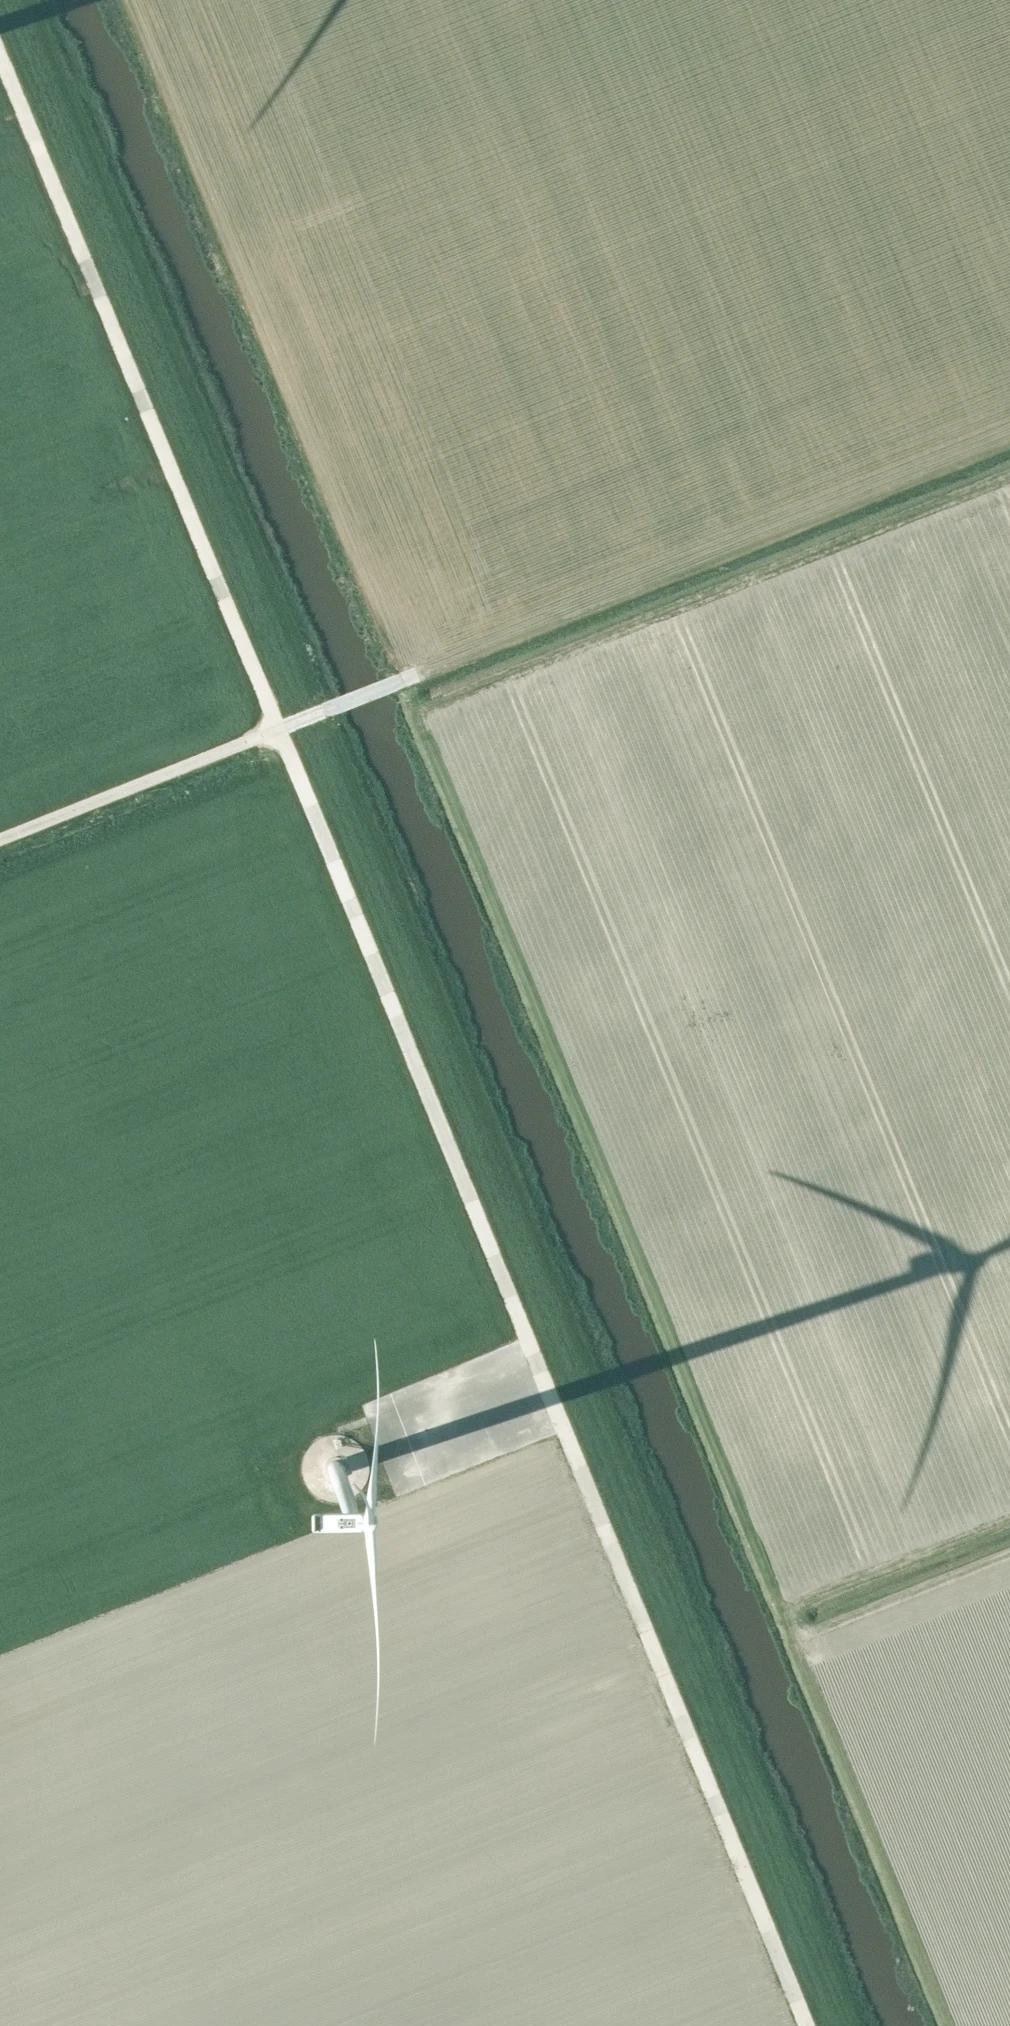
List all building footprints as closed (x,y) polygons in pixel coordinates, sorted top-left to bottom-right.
[(324,1468),(324,1469),(324,1470),(324,1471),(325,1472),(325,1473),(325,1474),(326,1475),(326,1476),(327,1477),(328,1478),(329,1478),(329,1479),(330,1480),(331,1480),(332,1480),(333,1481),(334,1481),(335,1481),(336,1481),(337,1481),(338,1481),(339,1481),(340,1480),(341,1480),(342,1480),(343,1479),(344,1478),(345,1478),(345,1477),(346,1476),(347,1475),(347,1474),(348,1473),(348,1472),(348,1471),(348,1470),(348,1469),(348,1468),(348,1467),(348,1466),(348,1465),(347,1464),(347,1463),(346,1462),(345,1461),(344,1460),(343,1459),(342,1459),(341,1458),(340,1458),(339,1458),(338,1457),(337,1457),(336,1457),(335,1457),(334,1457),(333,1458),(332,1458),(331,1458),(330,1459),(329,1459),(329,1460),(328,1461),(327,1461),(326,1462),(326,1463),(325,1464),(325,1465),(325,1466),(324,1467),(324,1468)]
